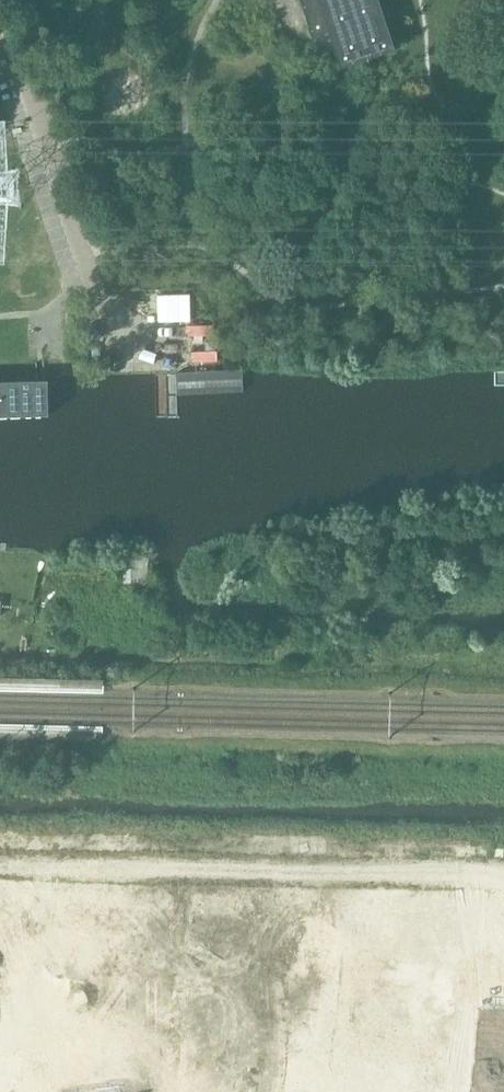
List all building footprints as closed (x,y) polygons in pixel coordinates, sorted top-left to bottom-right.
[(312,38),(329,32),(341,68),(393,51),(376,0),(300,0),(312,38)] [(196,291),(154,292),(155,305),(196,303),(196,291)] [(210,350),(210,315),(183,315),(184,350),(210,350)] [(0,381),(0,418),(47,417),(47,380),(0,381)] [(480,1064),(460,1063),(458,1091),(478,1091),(480,1064)]
